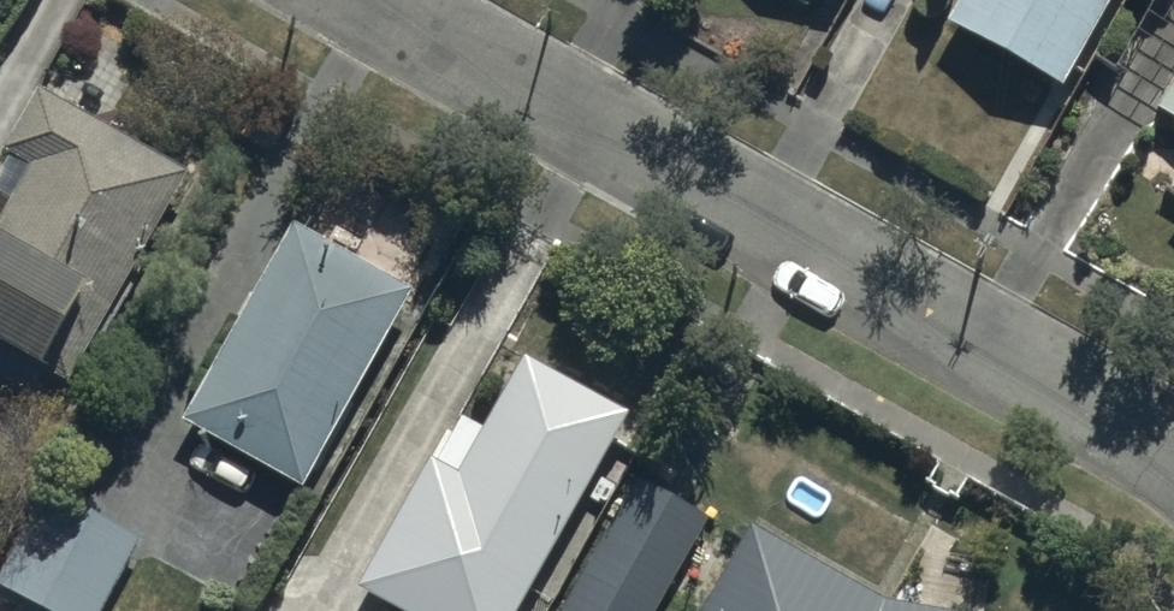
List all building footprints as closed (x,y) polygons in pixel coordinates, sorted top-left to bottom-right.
[(954,40),(1066,104),(1126,0),(976,0),(954,40)] [(45,111),(14,164),(40,179),(0,250),(0,348),(67,387),(181,189),(45,111)] [(1164,130),(1173,136),(1173,114),(1164,130)] [(406,305),(304,246),(195,435),(297,493),(406,305)] [(532,381),(461,504),(439,492),(376,601),(394,610),(528,610),(628,436),(532,381)] [(579,610),(657,610),(705,530),(647,496),(579,610)] [(58,512),(10,594),(40,610),(109,610),(139,558),(58,512)] [(727,610),(866,610),(762,551),(727,610)]
